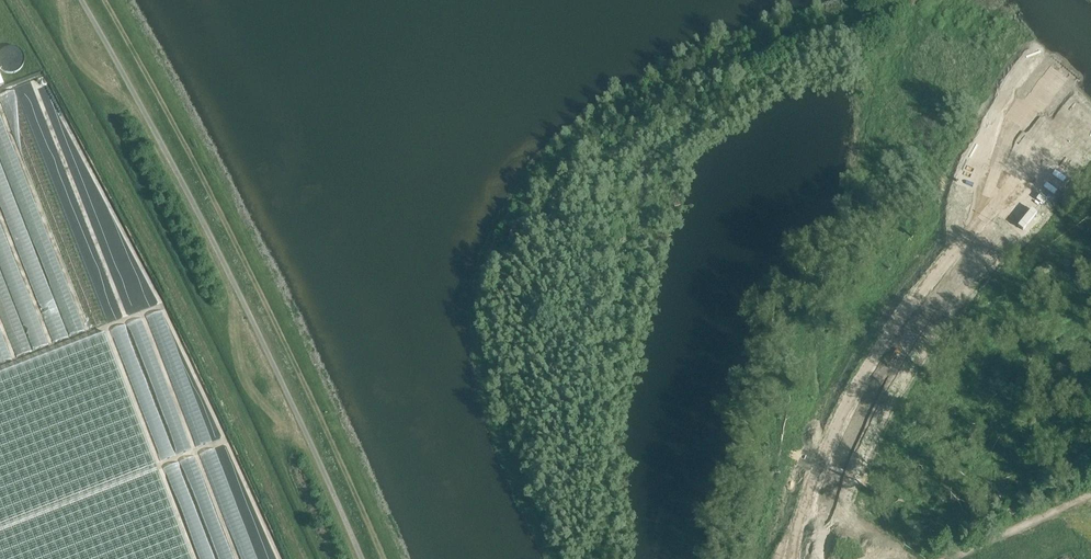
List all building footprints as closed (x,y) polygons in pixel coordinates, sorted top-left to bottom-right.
[(105,332),(0,373),(0,558),(193,558),(105,332)]
